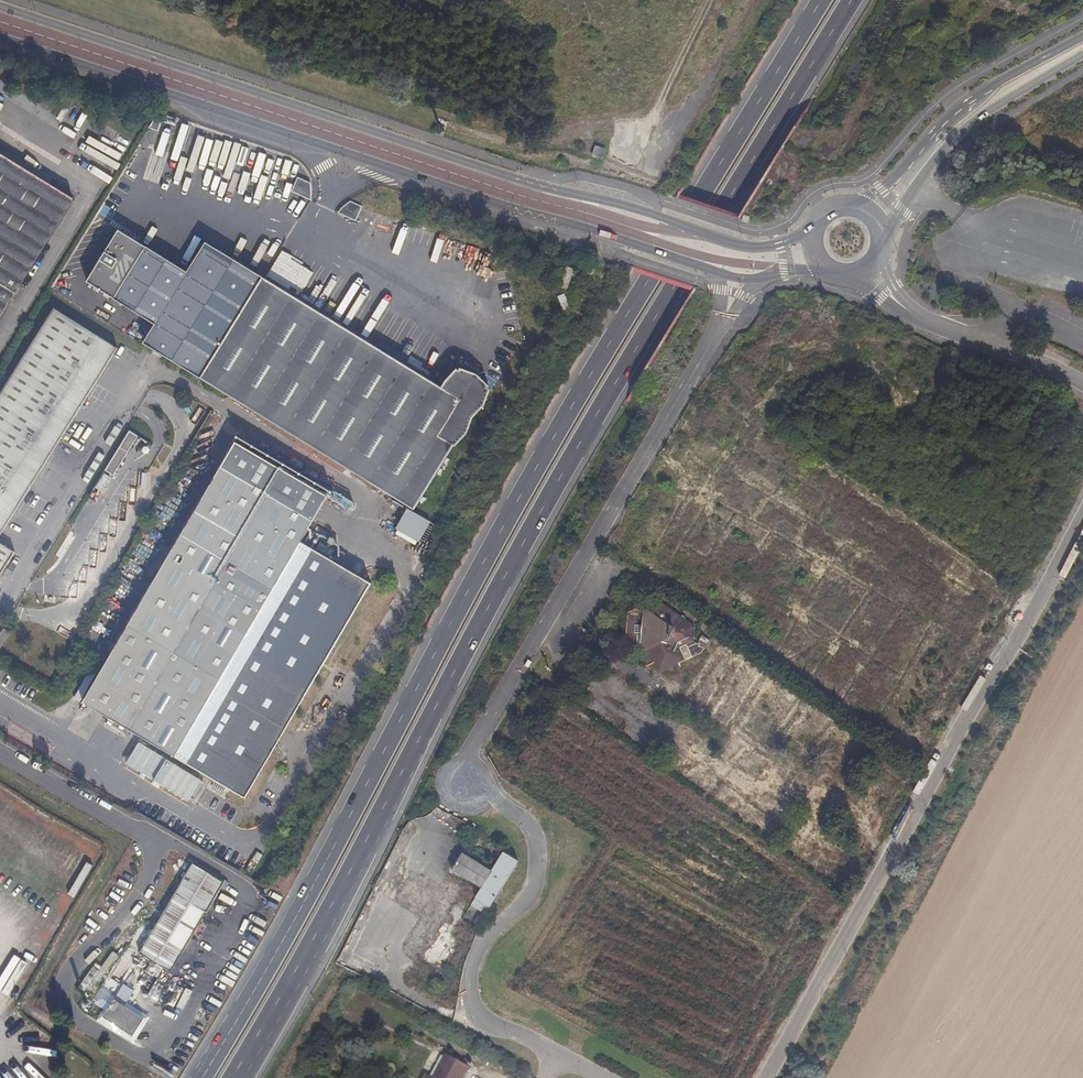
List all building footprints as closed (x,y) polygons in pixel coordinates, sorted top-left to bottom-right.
[(0,161),(0,327),(75,208),(0,161)] [(299,180),(295,191),(304,195),(309,184),(299,180)] [(357,221),(363,206),(347,200),(341,215),(357,221)] [(568,288),(576,269),(569,267),(562,286),(568,288)] [(299,295),(313,301),(321,284),(307,278),(299,295)] [(443,391),(355,338),(260,281),(198,385),(219,398),(310,453),(381,497),(412,515),(492,381),(461,362),(443,391)] [(62,322),(12,400),(0,420),(0,549),(42,486),(76,432),(107,383),(123,360),(62,322)] [(105,471),(113,476),(139,436),(130,431),(105,471)] [(246,443),(84,701),(243,802),(375,592),(306,548),(335,502),(246,443)] [(17,561),(0,550),(0,586),(17,561)] [(690,626),(649,598),(644,601),(639,598),(638,601),(640,605),(636,611),(632,608),(623,612),(624,643),(633,643),(639,641),(644,663),(653,660),(656,670),(673,665),(697,653),(700,648),(689,641),(690,626)] [(3,635),(0,639),(0,654),(10,639),(3,635)] [(200,783),(138,743),(125,763),(186,803),(200,783)] [(897,783),(904,769),(888,762),(881,776),(897,783)] [(454,847),(443,866),(472,885),(467,893),(485,906),(513,860),(494,847),(483,865),(454,847)] [(225,881),(193,862),(189,868),(221,888),(225,881)] [(173,971),(221,888),(189,868),(140,952),(173,971)] [(155,997),(178,1009),(189,989),(166,977),(155,997)] [(113,999),(103,1016),(133,1034),(144,1016),(113,999)] [(463,1066),(441,1053),(427,1077),(420,1074),(418,1077),(457,1077),(463,1066)]
